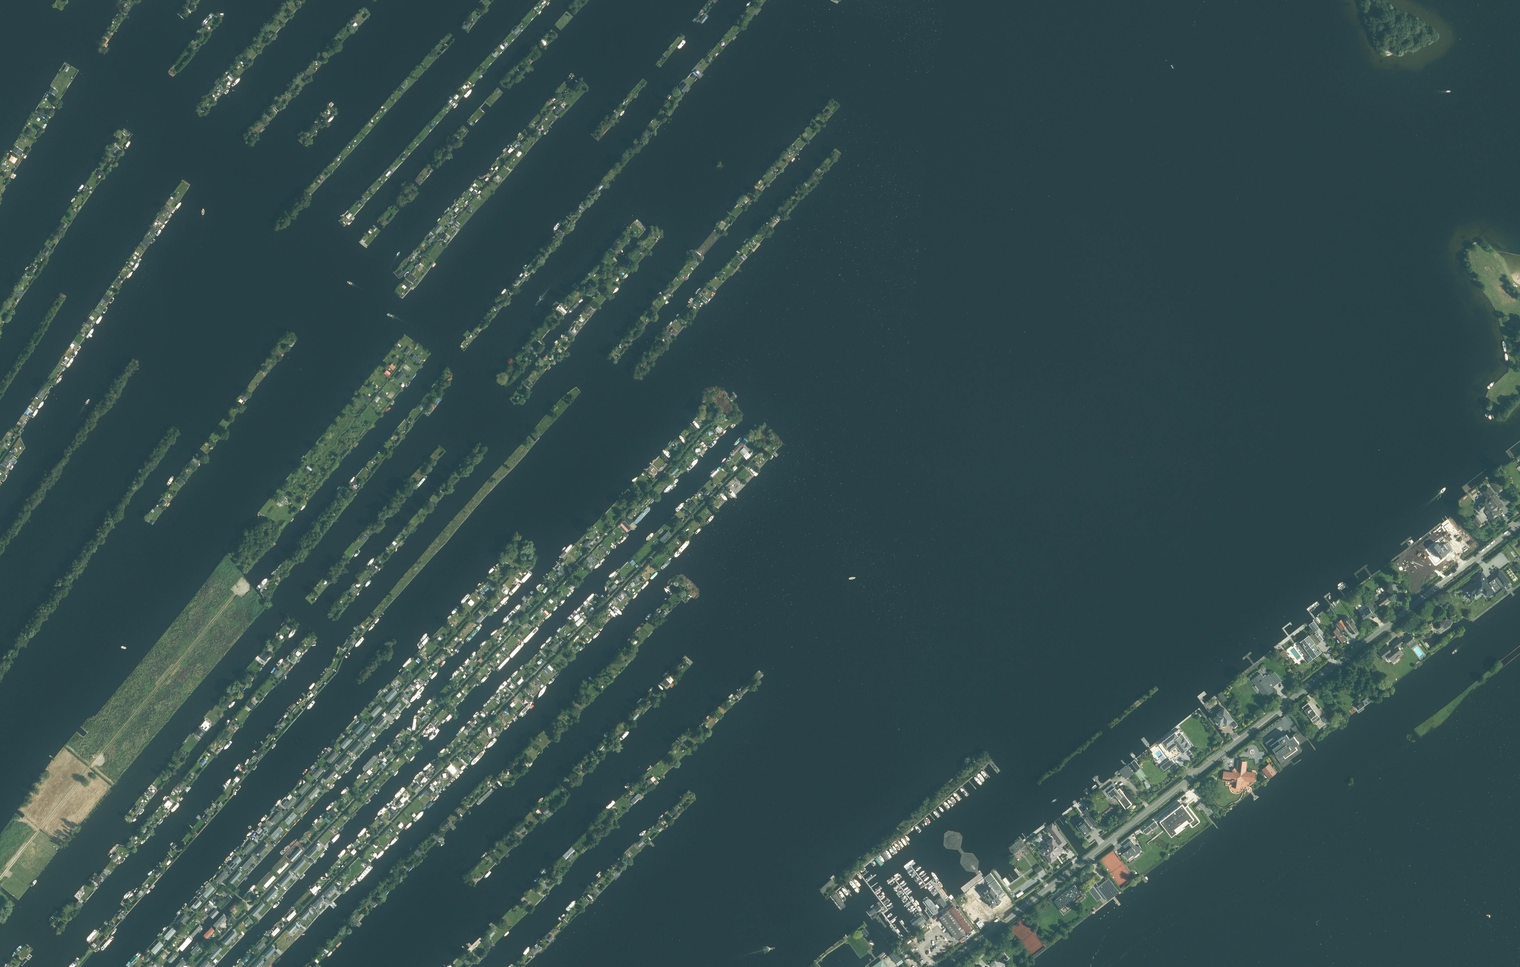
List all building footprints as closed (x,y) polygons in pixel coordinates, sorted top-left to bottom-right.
[(680,85),(679,86),(680,87),(679,88),(684,92),(688,87),(683,84),(681,86),(680,85)] [(51,87),(49,91),(49,92),(50,93),(50,92),(55,95),(57,90),(51,87)] [(112,146),(110,149),(118,155),(121,150),(115,145),(113,147),(112,146)] [(12,155),(9,160),(14,163),(17,158),(12,155)] [(100,169),(95,175),(100,178),(101,179),(104,175),(103,175),(104,172),(100,169)] [(495,176),(492,179),(499,184),(501,181),(495,176)] [(62,221),(58,228),(63,231),(67,224),(66,223),(64,221),(64,222),(62,221)] [(439,224),(434,230),(438,233),(443,227),(439,224)] [(613,244),(609,249),(614,253),(617,248),(613,244)] [(519,275),(518,277),(523,282),(526,279),(525,278),(527,276),(524,274),(521,277),(519,275)] [(16,288),(13,293),(20,297),(23,293),(16,288)] [(560,304),(555,309),(562,316),(567,311),(560,304)] [(590,306),(586,312),(589,315),(594,310),(590,306)] [(682,315),(679,319),(684,323),(687,320),(682,315)] [(570,329),(567,332),(574,337),(576,334),(570,329)] [(668,330),(662,336),(668,341),(673,335),(668,330)] [(414,355),(412,357),(419,363),(421,360),(414,355)] [(528,380),(524,384),(529,388),(533,384),(528,380)] [(452,476),(448,480),(452,484),(456,480),(452,476)] [(1497,478),(1494,480),(1490,483),(1498,493),(1505,488),(1497,478)] [(1483,510),(1490,519),(1497,514),(1495,512),(1503,506),(1488,488),(1482,492),(1487,498),(1479,504),(1476,507),(1481,512),(1483,510)] [(1479,528),(1482,525),(1476,517),(1473,520),(1479,528)] [(668,531),(660,539),(662,542),(671,533),(668,531)] [(589,541),(584,546),(589,550),(591,547),(589,546),(591,544),(593,542),(591,540),(589,542),(589,541)] [(1441,558),(1452,549),(1447,543),(1437,546),(1436,544),(1431,548),(1436,555),(1438,554),(1441,558)] [(1471,583),(1463,589),(1471,599),(1475,596),(1476,596),(1476,595),(1480,592),(1480,591),(1483,588),(1486,591),(1485,591),(1489,596),(1493,593),(1495,596),(1505,589),(1503,586),(1509,582),(1499,569),(1493,574),(1495,576),(1487,582),(1480,573),(1474,578),(1476,582),(1474,584),(1471,583)] [(521,580),(506,595),(509,598),(524,583),(521,580)] [(1390,594),(1393,592),(1388,586),(1389,585),(1389,584),(1388,583),(1387,582),(1386,582),(1385,582),(1384,583),(1384,584),(1384,585),(1382,587),(1385,591),(1384,591),(1383,593),(1385,596),(1380,600),(1378,598),(1379,598),(1376,595),(1373,597),(1378,604),(1379,604),(1381,606),(1389,600),(1388,599),(1389,599),(1391,595),(1390,594)] [(506,595),(489,612),(492,615),(493,616),(509,599),(506,595)] [(1376,616),(1373,612),(1377,609),(1371,601),(1369,603),(1371,605),(1369,607),(1370,607),(1366,610),(1366,609),(1360,614),(1365,620),(1371,615),(1373,618),(1376,616)] [(567,618),(569,620),(582,607),(579,605),(567,618)] [(479,612),(474,618),(478,622),(483,617),(479,614),(480,613),(479,612)] [(601,636),(617,620),(614,616),(597,632),(601,636)] [(1345,622),(1353,633),(1358,629),(1354,624),(1355,623),(1352,618),(1350,619),(1350,618),(1345,622)] [(1451,625),(1453,621),(1451,620),(1450,620),(1448,619),(1448,618),(1448,619),(1446,618),(1443,624),(1440,623),(1437,625),(1437,628),(1440,630),(1443,628),(1446,629),(1451,625)] [(1320,629),(1314,621),(1309,624),(1315,632),(1320,629)] [(1336,628),(1332,632),(1340,643),(1345,639),(1342,635),(1343,635),(1340,631),(1337,626),(1336,627),(1336,628)] [(588,649),(601,636),(597,632),(585,645),(588,649)] [(1312,633),(1301,642),(1302,644),(1304,646),(1310,654),(1306,657),(1308,661),(1313,657),(1321,651),(1318,648),(1317,645),(1316,645),(1316,644),(1318,642),(1319,642),(1323,639),(1318,632),(1313,635),(1312,633)] [(1417,643),(1415,640),(1410,635),(1405,639),(1411,648),(1417,643)] [(1399,647),(1404,643),(1400,638),(1393,643),(1394,645),(1389,648),(1387,645),(1379,651),(1383,656),(1387,654),(1392,660),(1398,656),(1399,657),(1403,653),(1399,647)] [(264,650),(261,654),(262,655),(267,659),(271,655),(264,650)] [(1282,651),(1279,653),(1285,661),(1287,660),(1285,657),(1288,655),(1285,652),(1284,650),(1282,651)] [(280,669),(275,674),(278,677),(283,672),(280,669)] [(1274,685),(1281,680),(1274,672),(1270,675),(1269,674),(1267,676),(1265,674),(1263,676),(1260,674),(1253,680),(1265,696),(1273,690),(1268,684),(1271,682),(1274,685)] [(393,688),(397,691),(408,679),(404,675),(393,688)] [(536,678),(533,681),(539,686),(542,683),(536,678)] [(399,698),(403,701),(416,686),(412,683),(399,698)] [(393,688),(384,698),(388,702),(397,691),(393,688)] [(1222,690),(1218,694),(1226,704),(1230,700),(1222,690)] [(481,707),(483,709),(497,694),(495,692),(481,707)] [(1363,700),(1356,706),(1358,709),(1365,704),(1364,704),(1365,703),(1363,700)] [(1308,702),(1302,707),(1315,722),(1320,718),(1308,702)] [(362,721),(366,724),(380,710),(376,706),(362,721)] [(1230,721),(1233,719),(1224,708),(1223,709),(1223,708),(1222,708),(1221,708),(1220,708),(1219,709),(1219,710),(1219,711),(1219,712),(1218,713),(1219,714),(1215,717),(1218,721),(1219,722),(1220,724),(1221,724),(1222,725),(1223,726),(1224,726),(1225,726),(1226,725),(1227,725),(1227,724),(1228,725),(1228,724),(1225,721),(1228,719),(1230,721)] [(519,713),(506,726),(509,730),(523,716),(519,713)] [(1321,718),(1326,723),(1331,720),(1326,714),(1321,718)] [(362,721),(350,734),(354,738),(366,724),(362,721)] [(204,722),(201,726),(206,731),(210,726),(204,722)] [(372,729),(375,732),(383,724),(380,722),(372,729)] [(622,725),(617,731),(620,734),(626,728),(622,725)] [(426,739),(430,742),(442,730),(439,726),(426,739)] [(200,727),(196,731),(202,736),(205,732),(200,727)] [(360,742),(363,744),(375,732),(372,729),(360,742)] [(1191,745),(1179,729),(1175,732),(1162,741),(1174,757),(1181,752),(1182,753),(1181,752),(1183,751),(1184,752),(1184,751),(1188,748),(1187,748),(1191,745)] [(226,730),(218,740),(221,742),(230,733),(226,730)] [(1296,732),(1285,740),(1283,736),(1276,741),(1273,736),(1266,742),(1282,765),(1289,760),(1284,753),(1291,748),(1296,755),(1302,751),(1297,744),(1299,742),(1298,740),(1300,738),(1296,732)] [(354,738),(350,734),(340,746),(343,749),(354,738)] [(363,744),(360,742),(351,751),(354,754),(363,744)] [(262,747),(258,752),(262,756),(266,751),(262,747)] [(180,750),(177,755),(182,759),(186,754),(180,750)] [(339,755),(334,751),(326,760),(330,764),(339,755)] [(339,764),(342,767),(350,759),(346,755),(339,764)] [(1175,763),(1171,758),(1161,766),(1164,771),(1175,763)] [(1141,767),(1134,760),(1128,764),(1135,772),(1141,767)] [(1254,778),(1254,775),(1252,772),(1245,771),(1246,764),(1244,762),(1239,761),(1238,766),(1239,768),(1231,774),(1230,772),(1225,772),(1224,777),(1226,780),(1233,780),(1233,783),(1235,786),(1238,786),(1241,784),(1241,782),(1244,779),(1251,780),(1254,778)] [(1269,777),(1275,772),(1270,764),(1263,769),(1269,777)] [(1120,770),(1127,778),(1133,773),(1126,765),(1120,770)] [(320,767),(311,776),(316,780),(325,771),(320,767)] [(333,770),(325,779),(329,782),(337,773),(333,770)] [(310,785),(306,782),(297,791),(301,795),(310,785)] [(426,790),(424,793),(427,796),(434,788),(431,785),(426,790)] [(315,787),(307,796),(311,800),(320,791),(315,787)] [(1126,809),(1132,804),(1120,788),(1117,790),(1115,787),(1110,790),(1108,787),(1102,791),(1108,799),(1111,796),(1112,797),(1115,795),(1126,809)] [(149,789),(146,792),(151,797),(155,794),(149,789)] [(638,793),(631,800),(633,803),(640,796),(638,793)] [(283,806),(287,810),(296,800),(292,796),(283,806)] [(295,808),(299,812),(309,803),(304,798),(295,808)] [(168,800),(164,805),(168,808),(172,803),(168,800)] [(1203,800),(1198,804),(1202,810),(1203,809),(1208,816),(1213,812),(1203,800)] [(1165,816),(1160,821),(1163,825),(1164,824),(1168,828),(1172,833),(1176,830),(1189,820),(1192,824),(1199,820),(1193,812),(1193,811),(1188,805),(1185,807),(1182,803),(1165,816)] [(545,804),(541,808),(545,814),(550,810),(545,804)] [(1086,807),(1083,810),(1088,816),(1091,814),(1086,807)] [(333,808),(329,812),(333,816),(337,812),(334,809),(333,808)] [(278,811),(269,821),(274,825),(283,815),(278,811)] [(288,825),(297,816),(292,811),(283,820),(288,825)] [(1094,825),(1098,822),(1094,817),(1090,820),(1087,822),(1085,818),(1082,820),(1079,822),(1077,824),(1080,828),(1079,829),(1081,832),(1082,831),(1085,835),(1087,833),(1090,831),(1090,830),(1093,829),(1090,825),(1093,823),(1094,825)] [(1158,825),(1155,821),(1143,830),(1146,834),(1153,829),(1158,825)] [(1062,850),(1060,847),(1067,842),(1053,823),(1048,827),(1054,835),(1055,834),(1059,840),(1056,842),(1053,838),(1049,841),(1050,843),(1047,846),(1047,845),(1042,848),(1043,849),(1043,850),(1042,850),(1042,851),(1042,852),(1043,852),(1043,853),(1044,853),(1045,853),(1052,861),(1056,858),(1054,856),(1055,855),(1057,854),(1058,853),(1062,850)] [(522,825),(516,830),(520,834),(525,829),(522,825)] [(264,826),(255,836),(259,840),(268,830),(264,826)] [(278,826),(270,835),(274,839),(283,829),(278,826)] [(1140,850),(1142,849),(1139,845),(1137,847),(1136,846),(1131,840),(1124,845),(1128,850),(1124,853),(1128,858),(1133,854),(1134,856),(1141,851),(1140,850)] [(250,841),(241,851),(245,854),(254,844),(250,841)] [(571,847),(563,855),(566,859),(575,850),(571,847)] [(418,848),(414,852),(418,857),(423,852),(418,848)] [(307,856),(311,859),(315,854),(311,851),(307,856)] [(288,858),(292,861),(297,856),(294,852),(288,858)] [(237,856),(228,866),(232,869),(241,860),(237,856)] [(334,869),(338,872),(342,867),(338,864),(334,869)] [(1037,873),(1043,869),(1039,864),(1034,868),(1037,873)] [(298,865),(293,869),(297,873),(301,869),(298,865)] [(214,880),(218,884),(228,874),(223,870),(214,880)] [(985,891),(983,893),(988,900),(987,901),(987,900),(987,901),(992,907),(993,906),(997,904),(1001,901),(1001,900),(1000,898),(1000,897),(998,894),(997,894),(996,893),(997,892),(996,891),(1001,888),(1002,888),(991,872),(985,877),(986,879),(985,879),(991,887),(988,889),(988,888),(984,891),(985,891)] [(94,878),(92,880),(97,884),(101,879),(96,875),(96,876),(94,875),(92,877),(94,878)] [(1109,879),(1099,887),(1109,900),(1119,892),(1109,879)] [(201,895),(206,899),(214,889),(210,885),(201,895)] [(1076,889),(1077,887),(1075,885),(1054,900),(1059,907),(1069,899),(1074,905),(1083,898),(1076,889)] [(594,887),(591,891),(596,896),(600,893),(594,887)] [(218,906),(223,911),(236,896),(231,892),(218,906)] [(589,892),(585,896),(589,901),(594,897),(589,892)] [(341,900),(338,897),(329,905),(332,908),(341,900)] [(196,898),(190,905),(196,909),(201,902),(196,898)] [(238,899),(223,914),(226,917),(241,902),(238,899)] [(964,934),(971,928),(954,905),(949,909),(939,917),(956,939),(964,933),(964,934)] [(218,906),(203,921),(208,926),(223,911),(218,906)] [(322,919),(330,911),(327,908),(318,916),(322,919)] [(903,922),(911,933),(926,921),(918,910),(903,922)] [(190,917),(185,912),(177,920),(182,925),(190,917)] [(226,917),(223,914),(213,925),(216,928),(226,917)] [(247,926),(252,921),(248,917),(243,922),(247,926)] [(315,920),(304,930),(307,933),(318,924),(315,920)] [(203,921),(190,935),(195,940),(208,926),(203,921)] [(175,931),(171,927),(162,936),(166,941),(175,931)] [(210,928),(203,936),(206,939),(214,931),(210,928)] [(307,933),(304,930),(297,937),(300,940),(307,933)] [(238,936),(233,932),(229,936),(234,941),(238,936)] [(549,932),(545,936),(549,940),(553,937),(550,934),(549,932)] [(190,935),(175,951),(180,956),(195,940),(190,935)] [(486,938),(482,942),(488,948),(492,945),(486,938)] [(158,940),(149,950),(153,954),(163,945),(158,940)] [(201,947),(198,944),(190,952),(193,955),(201,947)] [(900,958),(895,951),(889,955),(895,962),(900,958)] [(213,960),(218,955),(214,952),(210,957),(213,960)] [(170,957),(161,965),(164,966),(168,966),(174,961),(170,957)]
